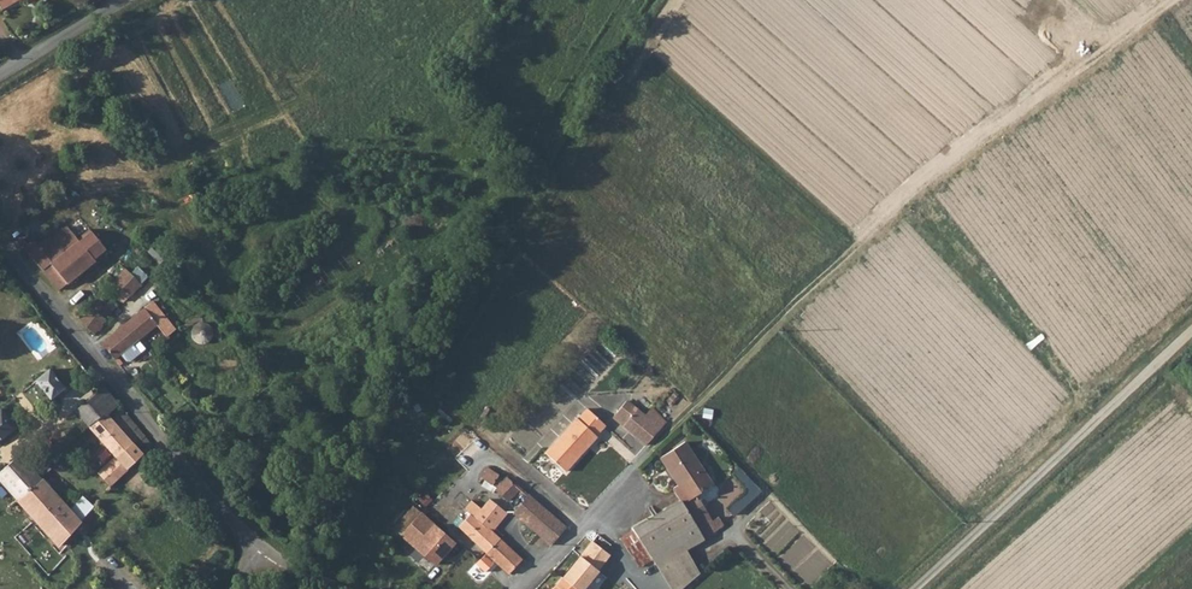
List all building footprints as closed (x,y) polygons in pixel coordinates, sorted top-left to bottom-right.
[(3,9),(19,0),(0,0),(0,4),(3,9)] [(35,240),(25,248),(60,290),(107,250),(90,227),(78,238),(65,222),(38,244),(35,240)] [(139,284),(125,268),(115,279),(122,288),(115,295),(121,302),(139,284)] [(97,299),(80,319),(86,327),(94,332),(118,307),(111,301),(105,307),(97,299)] [(153,301),(127,322),(140,338),(166,316),(153,301)] [(116,358),(140,338),(127,322),(102,341),(116,358)] [(54,398),(67,387),(53,370),(38,381),(54,398)] [(107,413),(109,415),(111,413),(121,404),(108,388),(104,389),(78,410),(91,426),(107,413)] [(617,413),(626,423),(636,411),(630,405),(626,402),(617,413)] [(0,411),(0,435),(3,438),(8,434),(17,427),(3,409),(0,411)] [(604,426),(587,411),(578,422),(576,421),(546,456),(567,473),(596,439),(595,437),(604,426)] [(636,411),(626,423),(623,426),(632,434),(646,419),(636,411)] [(120,478),(145,454),(111,413),(109,415),(107,413),(91,426),(119,457),(102,473),(114,486),(121,479),(120,478)] [(648,422),(646,419),(632,434),(645,446),(665,424),(654,414),(648,422)] [(8,434),(3,438),(0,441),(0,451),(14,440),(8,434)] [(703,472),(679,440),(657,457),(675,483),(679,488),(692,480),(703,472)] [(0,473),(0,478),(17,497),(42,476),(37,471),(23,455),(0,473)] [(17,497),(60,544),(93,509),(84,500),(72,511),(44,478),(50,473),(46,468),(56,461),(53,457),(37,471),(42,476),(17,497)] [(264,461),(261,459),(253,467),(255,469),(264,461)] [(534,500),(541,492),(523,476),(516,484),(510,479),(507,482),(491,467),(482,477),(506,502),(518,490),(526,497),(513,512),(537,532),(551,515),(534,500)] [(747,486),(727,506),(734,513),(760,488),(739,467),(734,473),(747,486)] [(700,491),(711,483),(703,472),(692,480),(700,491)] [(700,491),(692,480),(679,488),(680,499),(703,538),(722,523),(717,515),(711,519),(695,494),(700,491)] [(670,488),(678,500),(680,499),(679,488),(675,483),(670,488)] [(534,500),(551,515),(552,514),(558,507),(541,492),(534,500)] [(507,513),(490,498),(479,509),(470,501),(452,521),(509,573),(522,560),(491,531),(507,513)] [(697,576),(681,550),(703,538),(680,499),(678,500),(644,519),(645,520),(630,531),(642,549),(649,559),(669,588),(677,588),(697,576)] [(452,541),(420,510),(400,533),(431,563),(452,541)] [(551,544),(566,526),(552,514),(551,515),(537,532),(551,544)] [(645,520),(644,519),(628,528),(630,531),(645,520)] [(630,531),(619,538),(631,556),(642,549),(630,531)] [(595,534),(590,541),(604,552),(609,546),(595,534)] [(607,554),(604,552),(590,541),(568,567),(586,582),(588,579),(607,554)] [(642,549),(631,556),(639,567),(649,559),(642,549)] [(568,567),(560,577),(575,588),(580,588),(586,582),(568,567)] [(560,577),(550,588),(575,588),(560,577)]
